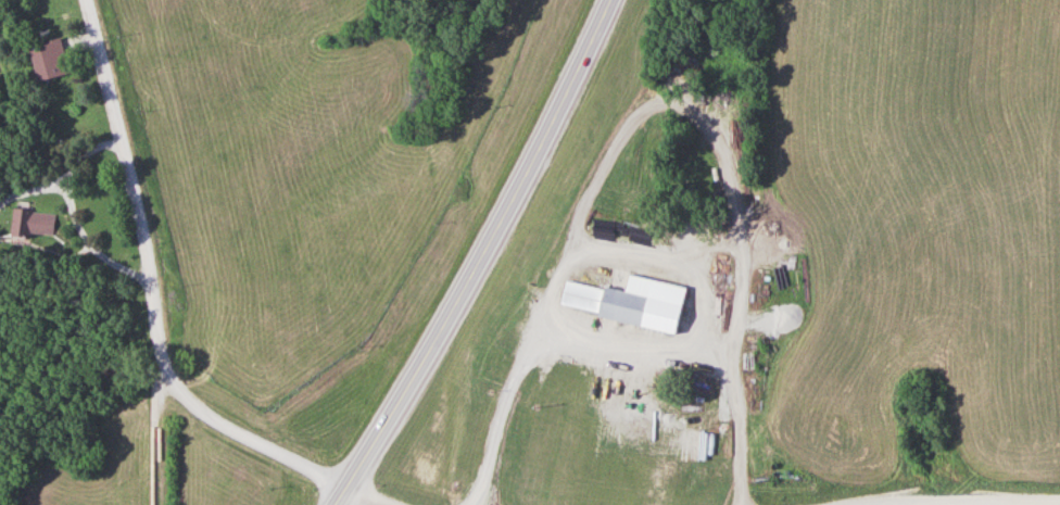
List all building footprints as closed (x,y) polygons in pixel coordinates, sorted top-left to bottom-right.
[(61,37),(29,46),(39,81),(71,72),(61,37)] [(56,212),(14,210),(13,234),(55,236),(56,212)] [(678,331),(687,285),(631,274),(627,291),(567,280),(562,307),(678,331)]
